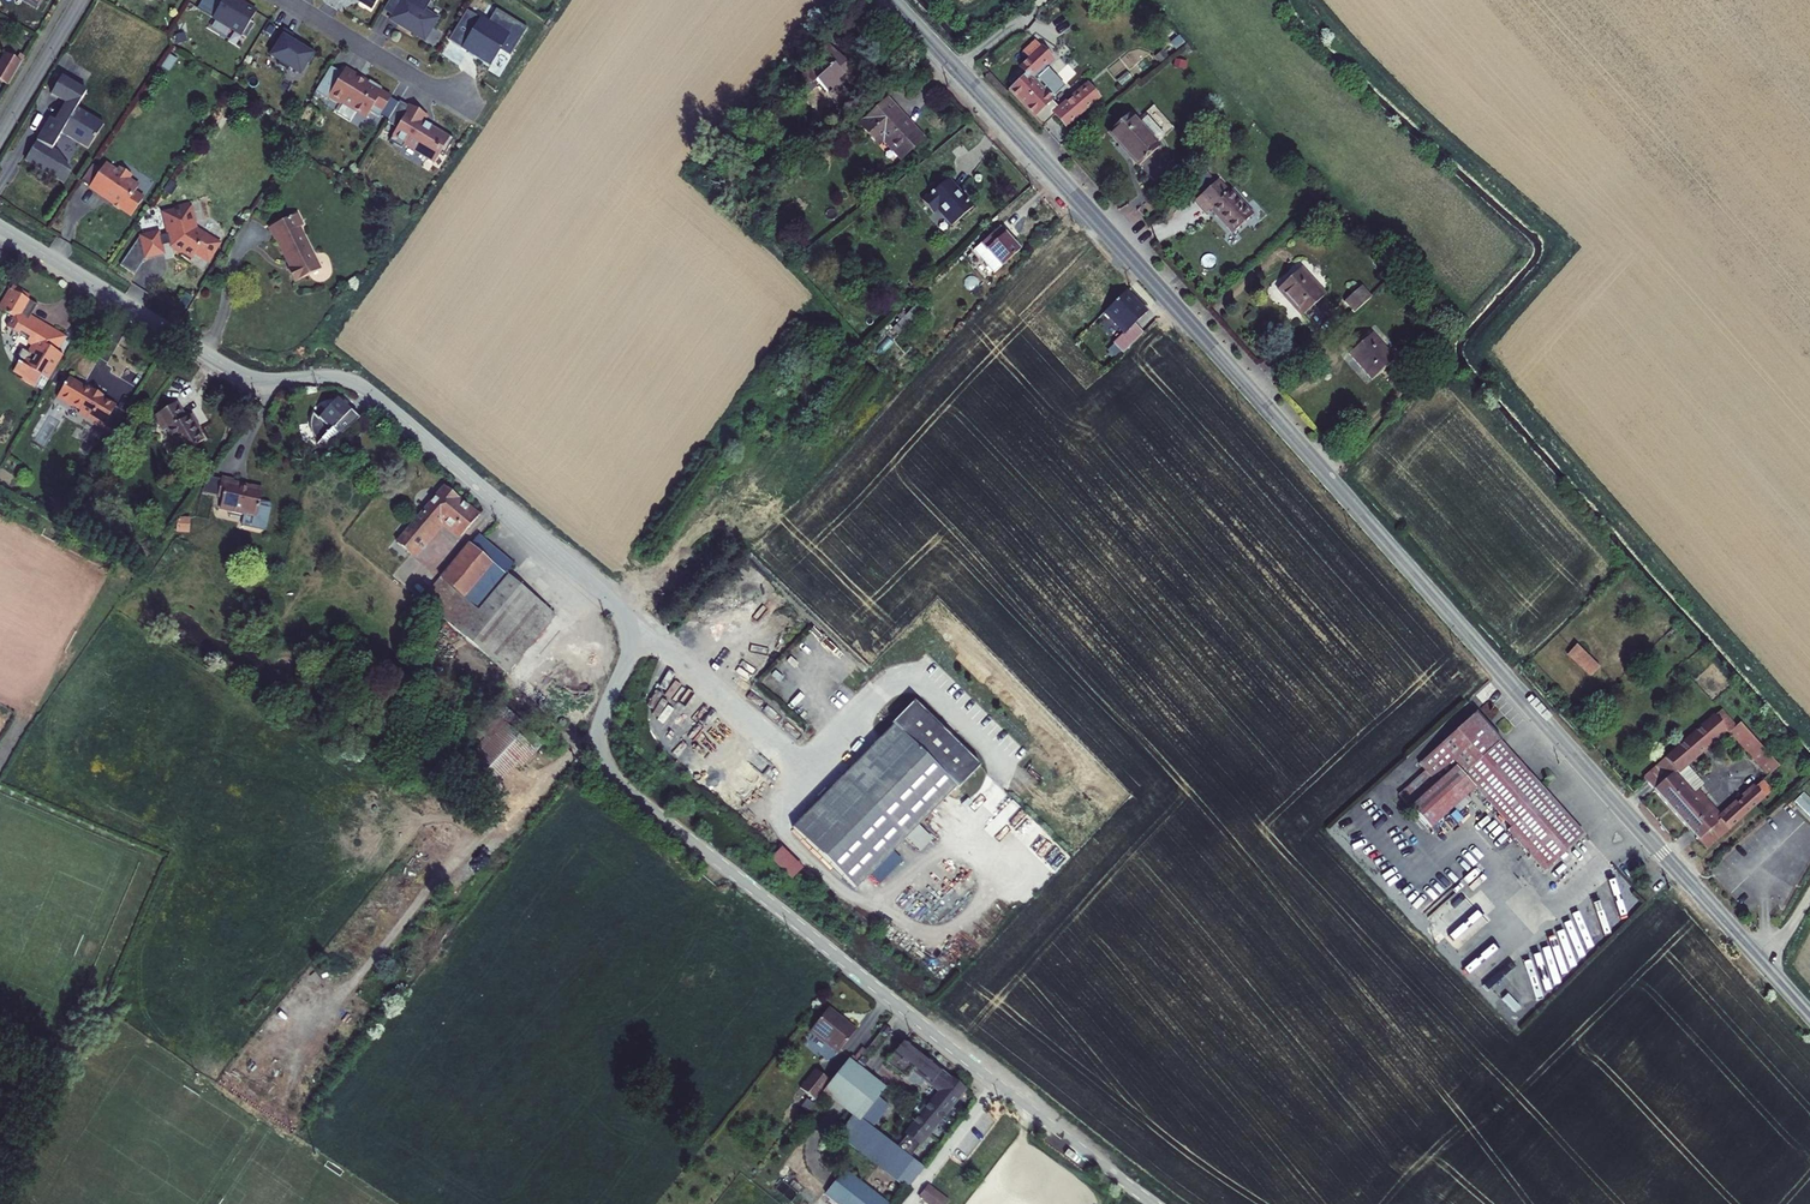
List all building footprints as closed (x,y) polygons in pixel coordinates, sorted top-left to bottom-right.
[(245,39),(254,24),(250,22),(255,12),(235,0),(217,0),(208,16),(245,39)] [(370,10),(376,0),(358,0),(357,2),(370,10)] [(389,20),(423,40),(436,19),(424,12),(431,0),(401,0),(389,20)] [(467,8),(448,40),(465,51),(467,48),(490,64),(499,51),(509,58),(528,30),(497,9),(488,23),(467,8)] [(840,29),(835,23),(828,30),(833,36),(840,29)] [(308,65),(315,54),(303,46),(302,48),(290,40),(293,36),(283,29),(274,44),(277,46),(270,57),(278,62),(277,65),(287,71),(289,68),(299,75),(306,64),(308,65)] [(1010,91),(1043,127),(1054,116),(1064,128),(1097,99),(1087,88),(1062,110),(1052,99),(1066,86),(1047,65),(1054,60),(1036,41),(1017,56),(1025,64),(1021,68),(1027,76),(1010,91)] [(815,81),(839,106),(864,83),(841,57),(838,60),(834,57),(823,45),(805,62),(811,68),(819,77),(815,81)] [(10,87),(22,63),(6,55),(0,66),(0,82),(10,87)] [(337,78),(340,73),(330,67),(321,81),(327,85),(328,84),(330,85),(335,77),(337,78)] [(812,83),(815,81),(819,77),(811,68),(804,74),(812,83)] [(368,81),(367,82),(345,69),(342,74),(340,73),(337,78),(335,77),(330,85),(328,84),(327,85),(321,81),(315,93),(326,100),(327,98),(339,104),(342,104),(366,118),(369,112),(378,118),(390,98),(379,92),(381,88),(368,81)] [(76,111),(87,94),(63,79),(52,96),(67,105),(56,123),(51,119),(24,161),(53,179),(63,164),(55,152),(50,150),(60,134),(86,151),(99,135),(90,130),(95,122),(76,111)] [(858,124),(879,147),(884,143),(901,161),(924,140),(886,99),(858,124)] [(409,107),(399,101),(391,115),(399,119),(394,127),(396,129),(409,107)] [(421,123),(426,116),(410,106),(409,107),(396,129),(389,141),(401,148),(405,142),(436,160),(441,152),(444,154),(453,139),(432,126),(430,129),(421,123)] [(1109,133),(1139,166),(1159,148),(1157,145),(1153,142),(1161,135),(1147,119),(1139,125),(1136,122),(1129,115),(1109,133)] [(1144,116),(1136,122),(1139,125),(1147,119),(1144,116)] [(1153,142),(1157,145),(1164,138),(1161,135),(1153,142)] [(104,175),(94,191),(108,200),(110,197),(116,200),(115,201),(120,204),(118,207),(126,212),(128,209),(139,216),(148,202),(139,196),(142,190),(132,184),(136,177),(124,170),(121,174),(109,166),(104,175)] [(85,186),(94,191),(104,175),(94,170),(85,186)] [(937,211),(952,226),(973,208),(948,180),(922,203),(933,215),(937,211)] [(1229,192),(1218,180),(1194,202),(1206,215),(1210,211),(1231,235),(1253,216),(1231,190),(1229,192)] [(142,276),(152,259),(171,254),(168,244),(177,241),(178,246),(189,252),(188,254),(198,260),(203,251),(216,258),(226,240),(202,227),(196,207),(194,208),(192,203),(179,207),(180,210),(169,213),(175,233),(166,236),(165,232),(146,237),(128,267),(142,276)] [(307,225),(300,213),(273,228),(279,240),(281,239),(295,267),(293,269),(300,281),(325,268),(304,227),(307,225)] [(974,251),(995,274),(1020,252),(999,229),(974,251)] [(1383,266),(1381,257),(1373,259),(1376,268),(1383,266)] [(1301,317),(1325,296),(1300,270),(1277,290),(1301,317)] [(62,357),(55,353),(64,338),(30,318),(36,306),(28,301),(29,298),(12,288),(0,309),(0,311),(12,318),(6,329),(34,345),(29,354),(21,350),(14,362),(18,364),(13,373),(22,379),(20,382),(33,389),(40,378),(48,382),(62,357)] [(1355,313),(1371,299),(1361,288),(1345,303),(1355,313)] [(1113,345),(1122,355),(1144,334),(1134,324),(1145,313),(1126,292),(1105,311),(1104,312),(1124,333),(1113,345)] [(920,302),(904,318),(910,323),(925,307),(920,302)] [(907,326),(902,321),(893,330),(898,335),(907,326)] [(1372,380),(1394,361),(1372,334),(1349,354),(1372,380)] [(84,417),(100,396),(92,391),(90,393),(70,379),(57,398),(73,408),(74,406),(81,411),(79,414),(84,417)] [(103,398),(100,396),(84,417),(113,435),(125,415),(102,400),(103,398)] [(326,449),(358,419),(338,399),(317,419),(312,414),(308,421),(307,429),(309,437),(313,441),(315,438),(326,449)] [(181,455),(203,441),(197,430),(195,432),(187,418),(185,419),(176,404),(153,417),(157,425),(162,423),(166,430),(181,455)] [(195,432),(197,430),(201,428),(192,415),(187,418),(195,432)] [(162,433),(166,430),(162,423),(157,425),(162,433)] [(254,508),(257,497),(245,495),(245,496),(227,492),(228,487),(216,485),(212,502),(216,503),(214,514),(217,514),(225,516),(225,518),(239,522),(236,532),(258,537),(261,536),(266,514),(264,511),(254,508)] [(396,543),(409,555),(440,519),(445,525),(460,537),(477,518),(443,489),(396,543)] [(440,519),(409,555),(415,560),(445,525),(440,519)] [(469,544),(507,576),(516,565),(478,534),(469,544)] [(406,560),(409,555),(396,543),(392,548),(406,560)] [(555,616),(507,576),(469,544),(468,543),(439,579),(448,587),(429,609),(506,675),(555,616)] [(136,565),(139,561),(131,555),(127,560),(136,565)] [(420,601),(429,609),(448,587),(439,579),(420,601)] [(576,636),(564,648),(572,655),(583,643),(576,636)] [(1589,678),(1599,668),(1576,646),(1566,655),(1589,678)] [(485,738),(510,712),(501,703),(476,729),(479,733),(485,738)] [(796,835),(859,897),(962,796),(963,797),(985,775),(920,709),(898,732),(899,733),(796,835)] [(1643,779),(1646,782),(1706,849),(1772,792),(1762,781),(1717,821),(1675,772),(1722,731),(1727,736),(1731,733),(1768,775),(1778,767),(1739,724),(1735,727),(1720,711),(1643,779)] [(544,743),(510,712),(485,738),(468,757),(459,766),(493,798),(544,743)] [(1498,743),(1501,741),(1476,713),(1419,764),(1425,772),(1399,795),(1429,828),(1475,788),(1510,827),(1506,831),(1543,871),(1582,837),(1498,743)] [(468,757),(485,738),(479,733),(462,751),(468,757)] [(1809,818),(1809,802),(1801,794),(1793,803),(1809,818)] [(771,858),(792,879),(803,868),(782,847),(771,858)] [(479,859),(471,868),(484,878),(492,868),(479,859)] [(1602,902),(1593,904),(1602,936),(1610,934),(1608,924),(1624,919),(1614,882),(1597,887),(1602,902)] [(1469,914),(1458,899),(1450,905),(1461,920),(1469,914)] [(1438,942),(1443,935),(1429,925),(1424,932),(1438,942)] [(1575,933),(1560,937),(1568,968),(1575,966),(1573,960),(1582,958),(1575,933)] [(1483,974),(1476,983),(1485,991),(1493,981),(1483,974)] [(836,1052),(854,1030),(843,1021),(841,1024),(835,1019),(837,1017),(826,1009),(809,1031),(836,1052)] [(890,1032),(884,1027),(878,1035),(884,1039),(890,1032)] [(903,1151),(910,1157),(963,1091),(903,1042),(887,1063),(904,1077),(911,1069),(940,1093),(906,1136),(912,1141),(903,1151)] [(904,1189),(920,1168),(908,1159),(901,1153),(871,1130),(883,1114),(879,1111),(890,1096),(847,1061),(822,1092),(853,1116),(836,1137),(904,1189)] [(804,1093),(819,1074),(813,1069),(798,1089),(804,1093)] [(828,1082),(819,1074),(804,1093),(813,1102),(828,1082)] [(923,1170),(920,1168),(904,1189),(907,1191),(923,1170)] [(825,1195),(836,1203),(885,1203),(844,1172),(825,1195)] [(931,1189),(921,1201),(924,1203),(949,1203),(931,1189)]
